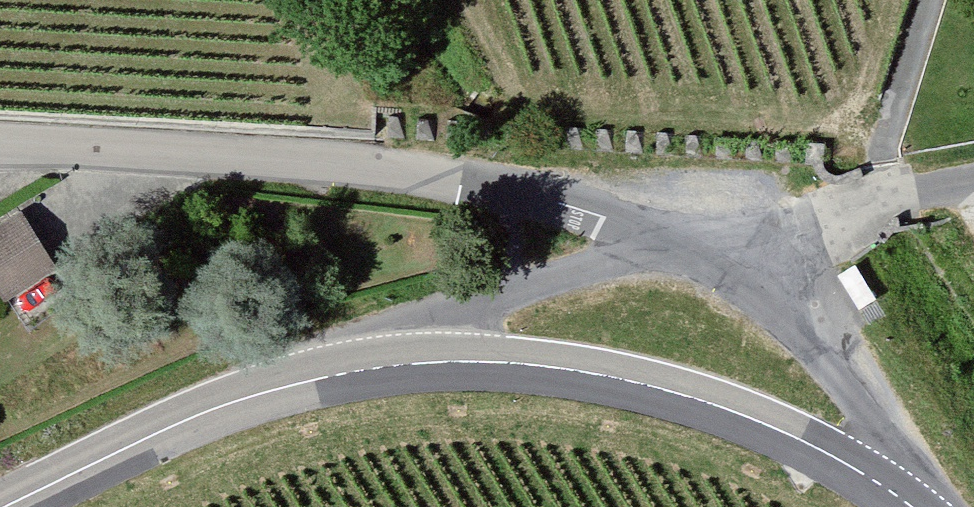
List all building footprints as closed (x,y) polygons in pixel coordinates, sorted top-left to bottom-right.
[(0,216),(0,299),(5,306),(56,274),(14,207),(0,216)]
